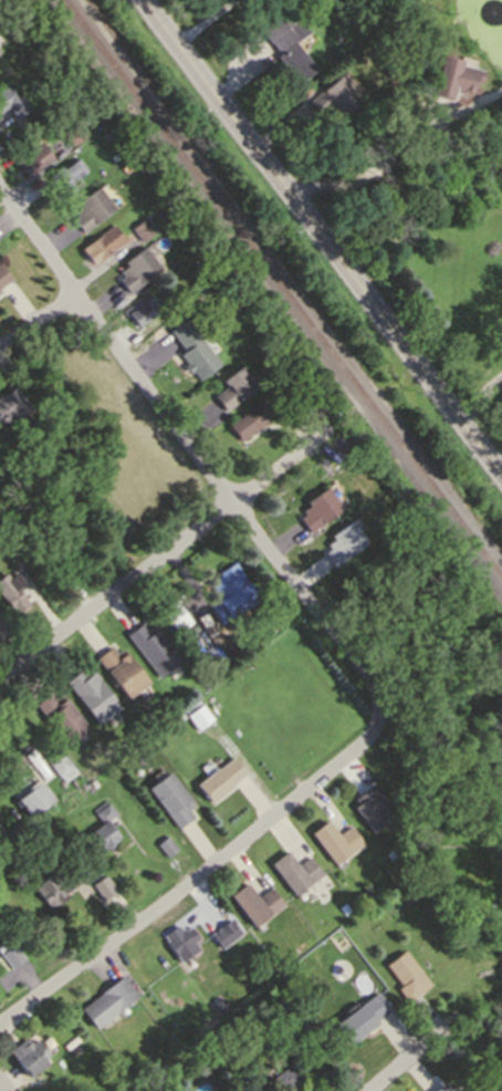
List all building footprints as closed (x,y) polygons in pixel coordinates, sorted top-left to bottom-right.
[(259,31),(280,15),(287,27),(296,20),(306,33),(291,43),(311,71),(295,83),(276,58),(279,55),(269,42),(268,43),(259,31)] [(8,49),(0,38),(0,55),(8,49)] [(457,63),(456,67),(479,73),(475,83),(471,82),(468,92),(458,90),(457,94),(449,92),(447,101),(421,94),(427,74),(435,76),(437,67),(436,66),(437,62),(438,62),(439,59),(457,63)] [(357,101),(336,118),(326,107),(318,114),(310,104),(323,93),(321,91),(337,76),(357,101)] [(7,106),(0,111),(0,89),(8,84),(15,96),(19,94),(29,110),(15,118),(7,106)] [(308,85),(311,90),(305,94),(302,90),(308,85)] [(85,136),(71,146),(62,134),(75,124),(85,136)] [(113,163),(103,149),(113,142),(122,155),(113,163)] [(51,158),(25,175),(15,160),(41,144),(51,158)] [(61,168),(73,159),(84,174),(70,184),(75,190),(66,197),(62,191),(59,194),(45,176),(59,165),(61,168)] [(82,190),(79,179),(68,181),(70,193),(82,190)] [(72,218),(77,214),(74,209),(81,204),(77,200),(96,186),(112,207),(82,230),(72,218)] [(151,210),(156,216),(150,220),(146,214),(151,210)] [(144,215),(153,227),(140,237),(132,224),(144,215)] [(82,245),(98,231),(105,238),(107,236),(113,243),(98,256),(97,256),(93,259),(82,245)] [(118,279),(124,274),(121,269),(127,264),(124,260),(143,247),(158,267),(127,291),(118,279)] [(9,278),(0,285),(0,266),(9,278)] [(163,308),(137,326),(126,312),(151,293),(163,308)] [(186,318),(219,363),(198,380),(190,371),(188,373),(182,365),(186,363),(178,353),(182,350),(168,331),(186,318)] [(255,384),(224,409),(213,395),(227,385),(221,378),(239,363),(255,384)] [(25,376),(38,367),(48,382),(36,391),(25,376)] [(2,420),(0,422),(0,394),(13,384),(31,408),(7,426),(2,420)] [(261,399),(274,417),(242,441),(229,423),(261,399)] [(355,459),(360,456),(365,463),(359,467),(355,459)] [(324,485),(338,507),(307,530),(300,517),(304,513),(302,508),(308,502),(306,499),(324,485)] [(3,526),(0,522),(0,515),(2,513),(9,521),(3,526)] [(348,518),(363,540),(332,563),(324,550),(330,546),(326,541),(333,537),(331,531),(348,518)] [(255,599),(220,622),(208,603),(215,599),(202,580),(233,561),(255,599)] [(14,613),(0,595),(0,574),(4,571),(29,603),(14,613)] [(174,633),(157,610),(171,599),(189,621),(174,633)] [(10,634),(0,641),(0,611),(7,621),(2,623),(10,634)] [(125,634),(138,623),(146,634),(154,630),(177,659),(156,675),(125,634)] [(107,672),(126,657),(156,696),(143,706),(135,696),(128,700),(107,672)] [(64,679),(77,669),(86,680),(93,676),(116,706),(96,721),(64,679)] [(34,703),(48,693),(55,704),(62,699),(83,727),(64,741),(34,703)] [(200,706),(211,721),(197,732),(186,718),(200,706)] [(41,755),(55,745),(74,771),(62,780),(59,777),(57,778),(41,755)] [(196,783),(216,769),(217,770),(232,758),(242,771),(207,799),(205,796),(202,797),(200,793),(202,792),(196,783)] [(146,786),(165,771),(186,800),(180,804),(188,815),(176,825),(146,786)] [(50,799),(28,815),(13,797),(19,792),(10,781),(22,772),(31,785),(35,780),(50,799)] [(354,806),(357,803),(354,798),(358,794),(357,793),(368,785),(378,797),(375,799),(389,817),(372,830),(354,806)] [(96,852),(84,832),(98,823),(92,812),(106,803),(114,815),(106,820),(118,840),(96,852)] [(310,832),(325,821),(336,835),(348,825),(360,842),(333,863),(310,832)] [(164,858),(155,844),(165,837),(175,850),(164,858)] [(390,860),(385,853),(390,850),(396,856),(390,860)] [(269,862),(284,852),(295,866),(307,858),(320,873),(292,893),(269,862)] [(54,869),(69,887),(62,893),(65,896),(48,908),(31,885),(54,869)] [(90,883),(103,874),(114,892),(101,901),(90,883)] [(228,893),(242,883),(254,897),(268,887),(280,903),(251,924),(228,893)] [(238,934),(217,949),(206,933),(227,918),(238,934)] [(177,963),(159,935),(176,924),(179,931),(187,925),(196,937),(190,941),(196,950),(177,963)] [(317,928),(322,934),(314,938),(311,933),(317,928)] [(9,968),(0,956),(0,942),(7,937),(22,959),(9,968)] [(429,985),(407,1001),(397,988),(400,985),(385,964),(404,950),(429,985)] [(119,976),(136,996),(95,1029),(79,1008),(119,976)] [(376,1024),(349,1043),(335,1022),(376,993),(388,1009),(374,1020),(376,1024)] [(305,1030),(299,1020),(307,1015),(314,1025),(305,1030)] [(8,1050),(25,1037),(28,1040),(32,1038),(41,1050),(38,1052),(45,1063),(27,1077),(8,1050)] [(302,1081),(288,1090),(277,1090),(268,1079),(289,1063),(302,1081)] [(450,1082),(438,1090),(457,1090),(450,1082)]
